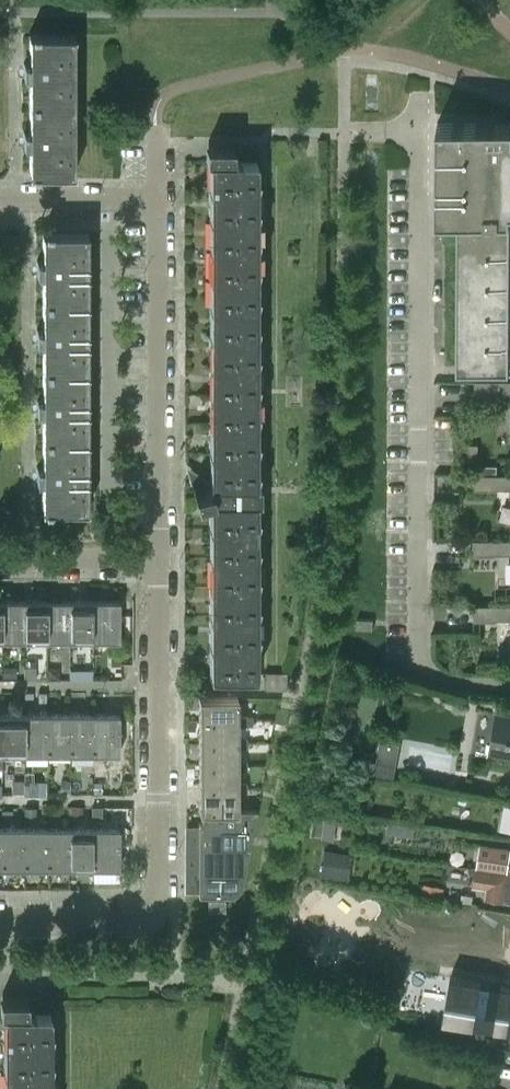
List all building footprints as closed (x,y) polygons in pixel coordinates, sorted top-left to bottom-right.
[(24,62),(23,62),(23,76),(24,76),(24,75),(28,75),(28,103),(68,103),(68,35),(73,35),(73,34),(37,34),(37,32),(31,32),(31,34),(28,34),(28,63),(24,63),(24,62)] [(68,103),(28,103),(28,132),(24,132),(24,130),(23,130),(23,145),(24,145),(24,144),(28,144),(28,173),(31,173),(31,174),(37,174),(37,173),(73,173),(73,171),(68,171),(68,103)] [(509,335),(509,122),(437,121),(436,215),(458,215),(457,366),(509,367),(509,335)] [(256,674),(255,409),(255,159),(232,159),(232,146),(214,146),(214,152),(208,152),(208,159),(214,159),(214,482),(208,482),(190,472),(189,472),(190,477),(190,478),(196,502),(196,501),(196,500),(208,498),(214,498),(214,674),(256,674)] [(44,231),(42,231),(41,261),(37,261),(37,259),(36,259),(36,274),(37,274),(37,273),(41,273),(41,300),(81,300),(81,233),(86,233),(86,231),(50,231),(50,230),(44,230),(44,231)] [(81,300),(41,300),(41,329),(37,329),(37,328),(36,328),(36,342),(37,342),(37,341),(41,341),(41,369),(81,369),(81,300)] [(81,369),(41,369),(41,399),(37,399),(37,397),(36,397),(36,412),(37,412),(37,411),(41,411),(41,438),(81,438),(81,369)] [(475,379),(475,395),(498,395),(498,394),(509,394),(509,380),(475,379)] [(81,438),(41,438),(41,467),(37,467),(37,466),(36,466),(36,480),(37,480),(37,479),(41,479),(41,508),(44,508),(44,510),(50,510),(50,508),(86,508),(86,507),(81,507),(81,438)] [(474,474),(474,489),(497,490),(497,488),(509,488),(509,474),(474,474)] [(474,539),(474,555),(497,555),(497,553),(509,553),(509,539),(474,539)] [(24,600),(2,600),(2,640),(24,640),(24,600)] [(47,600),(24,600),(24,640),(47,640),(47,600)] [(70,600),(47,600),(47,640),(70,640),(70,600)] [(92,600),(70,600),(70,640),(92,640),(92,600)] [(119,600),(92,600),(92,640),(119,640),(119,600)] [(474,604),(474,620),(497,620),(497,619),(509,619),(509,604),(474,604)] [(372,629),(373,619),(373,618),(357,617),(356,628),(372,629)] [(24,666),(24,678),(36,678),(36,666),(24,666)] [(91,669),(70,669),(69,679),(91,679),(91,669)] [(237,715),(237,696),(198,696),(198,720),(237,720),(237,715)] [(497,709),(490,750),(509,753),(509,712),(497,709)] [(24,713),(2,713),(2,753),(24,753),(24,713)] [(47,713),(24,713),(24,753),(47,753),(47,713)] [(70,713),(47,713),(47,753),(70,753),(70,713)] [(92,713),(70,713),(70,753),(92,753),(92,713)] [(119,713),(92,713),(92,753),(119,753),(119,713)] [(252,724),(252,715),(237,715),(237,720),(237,724),(252,724)] [(237,737),(237,724),(237,720),(198,720),(198,742),(237,742),(237,737)] [(379,736),(375,771),(397,773),(401,739),(379,736)] [(246,747),(246,737),(237,737),(237,742),(237,747),(246,747)] [(237,759),(237,747),(237,742),(198,742),(198,764),(236,764),(237,759)] [(246,769),(246,759),(237,759),(236,764),(236,769),(246,769)] [(236,782),(236,769),(236,764),(198,764),(198,786),(236,786),(236,782)] [(11,780),(11,792),(23,792),(23,780),(11,780)] [(31,782),(31,792),(44,792),(44,782),(31,782)] [(246,791),(246,782),(236,782),(236,786),(236,791),(246,791)] [(236,808),(236,791),(236,786),(198,786),(198,808),(236,808)] [(256,808),(236,808),(198,808),(198,810),(201,810),(201,820),(253,820),(256,808)] [(253,820),(201,820),(198,820),(198,845),(185,845),(185,889),(198,889),(198,895),(226,895),(231,894),(234,893),(236,891),(238,889),(240,887),(241,883),(253,820)] [(24,827),(2,827),(2,867),(24,867),(24,827)] [(47,827),(24,827),(24,867),(47,867),(47,827)] [(69,827),(47,827),(47,867),(69,867),(69,827)] [(92,827),(69,827),(69,867),(92,867),(92,827)] [(118,827),(92,827),(92,867),(118,867),(118,827)] [(476,866),(509,871),(509,855),(509,851),(509,848),(480,843),(476,866)] [(350,875),(352,849),(326,846),(323,873),(350,875)] [(476,866),(473,885),(487,887),(485,897),(509,901),(509,871),(476,866)] [(443,1018),(509,1030),(509,985),(451,975),(443,1018)] [(52,1087),(49,1086),(49,1068),(52,1057),(49,1057),(49,1040),(52,1028),(49,1028),(49,1011),(26,1011),(26,998),(9,998),(9,1003),(2,1003),(2,1011),(8,1011),(8,1088),(51,1088),(52,1087)]
